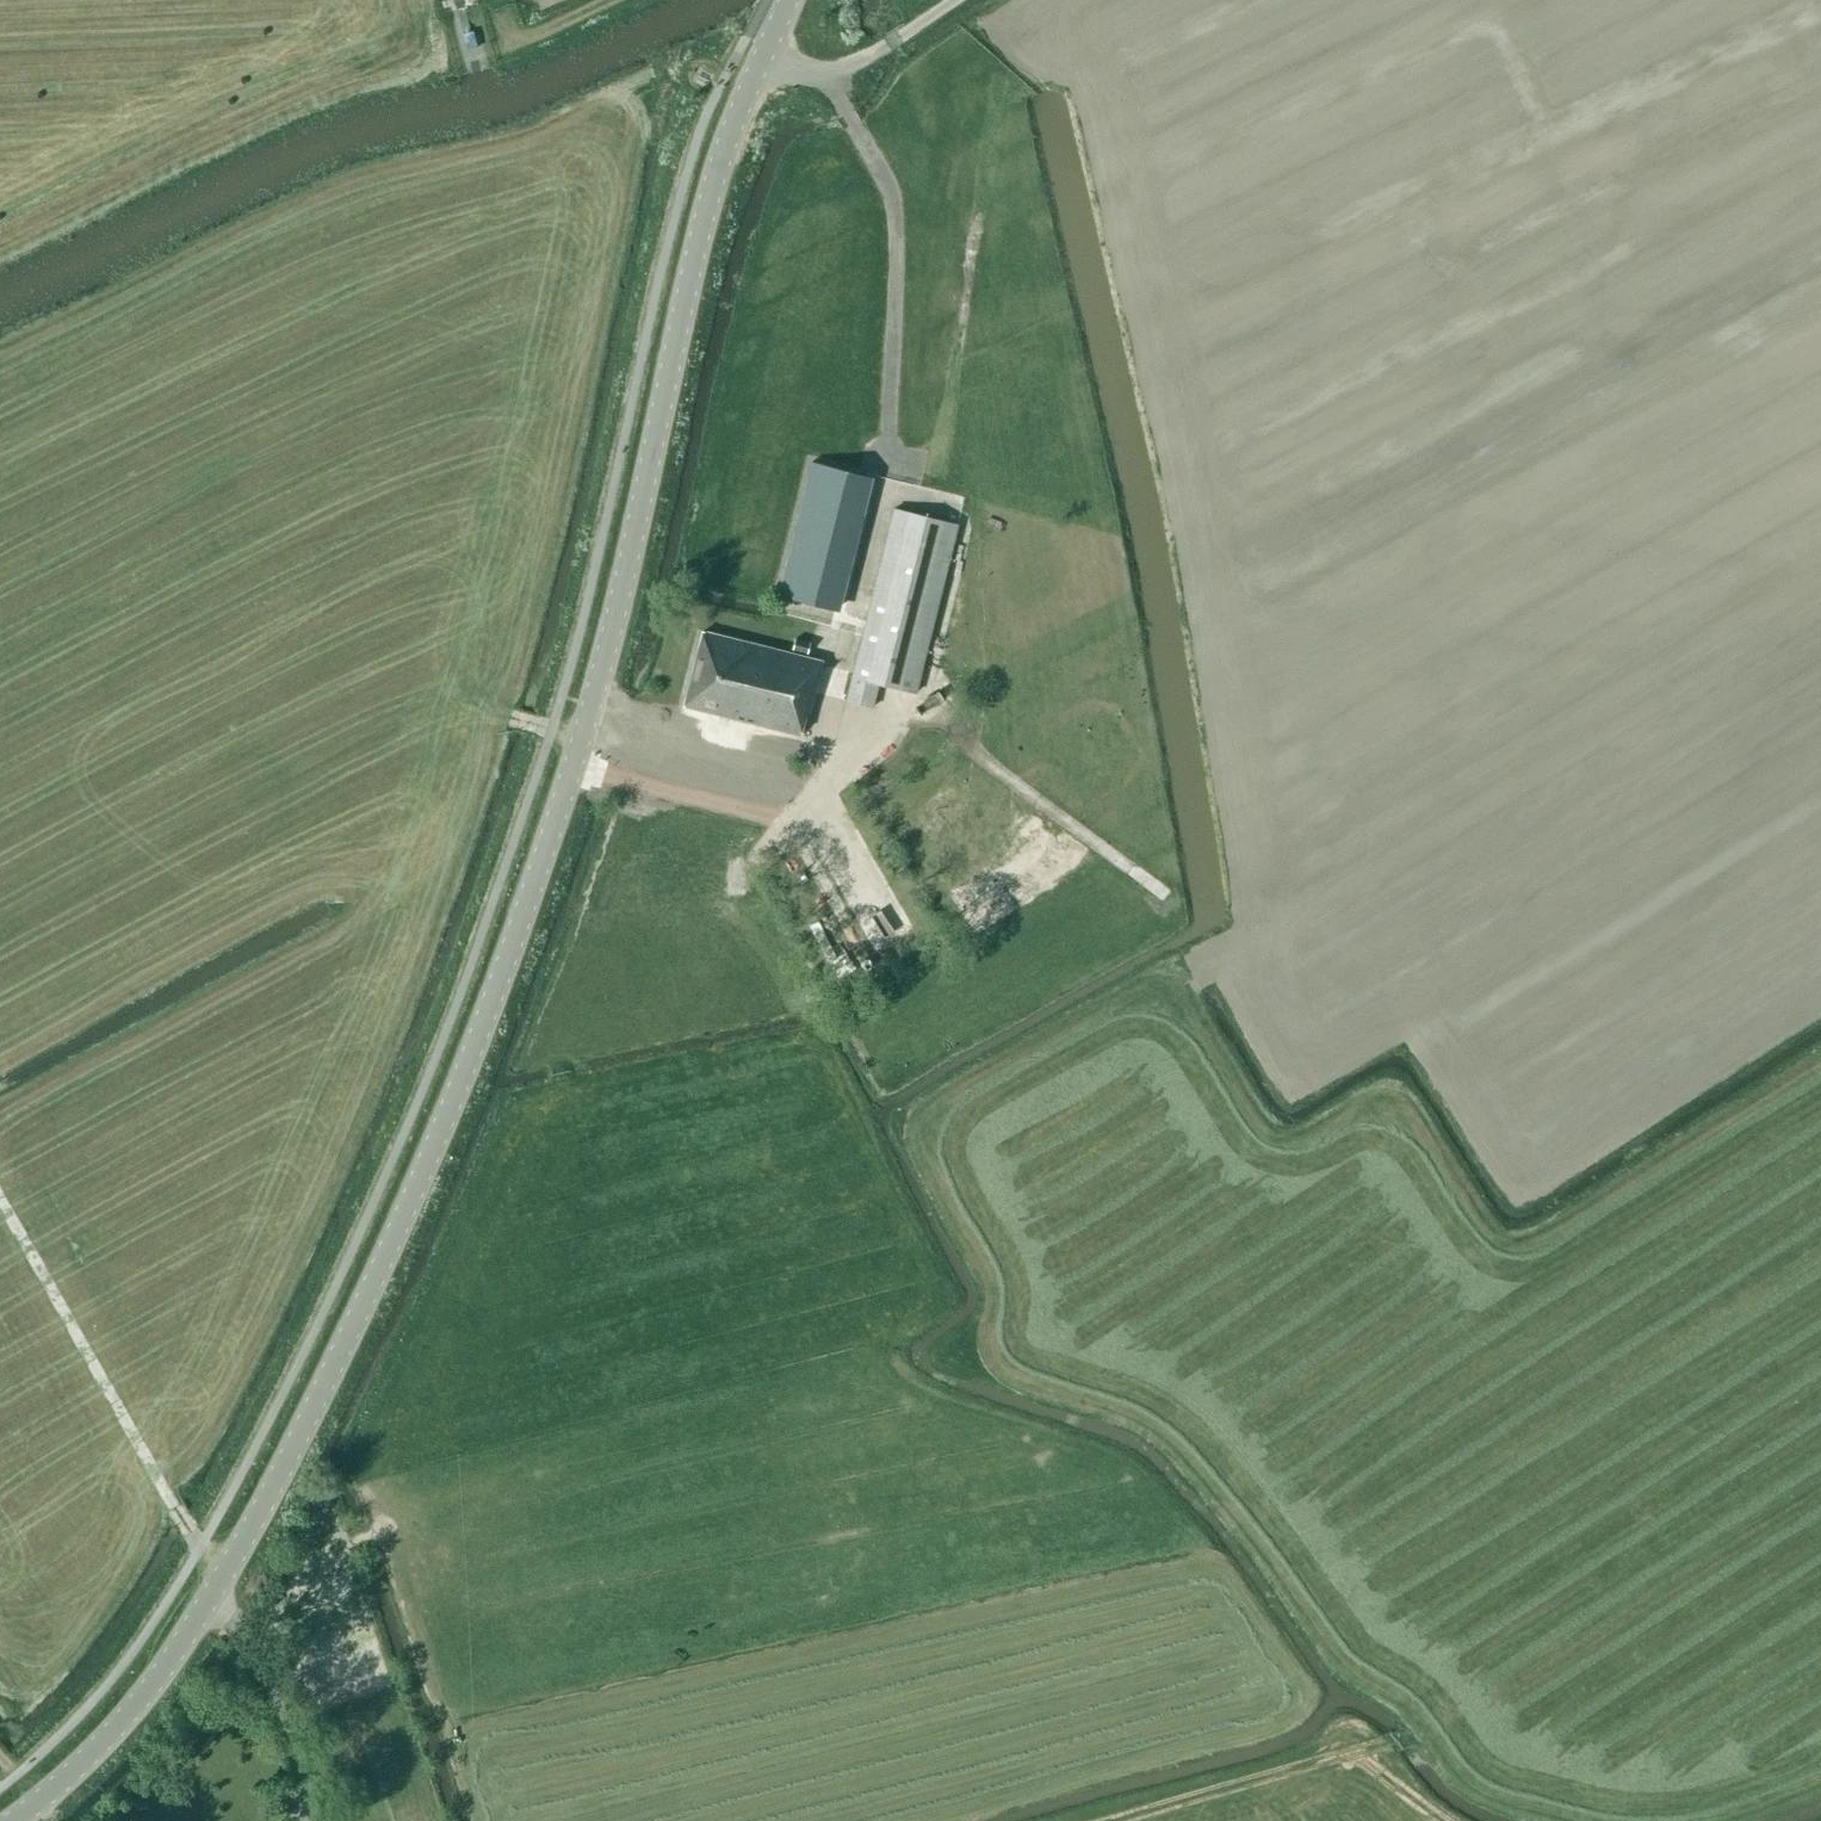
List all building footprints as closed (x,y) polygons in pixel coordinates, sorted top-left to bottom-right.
[(463,34),(467,50),(477,48),(473,31),(463,34)] [(778,597),(834,611),(867,476),(811,463),(778,597)] [(880,685),(916,694),(959,525),(893,509),(846,701),(874,708),(880,685)] [(808,714),(822,662),(806,658),(811,642),(796,639),(791,654),(705,632),(686,707),(800,735),(806,713),(808,714)]
